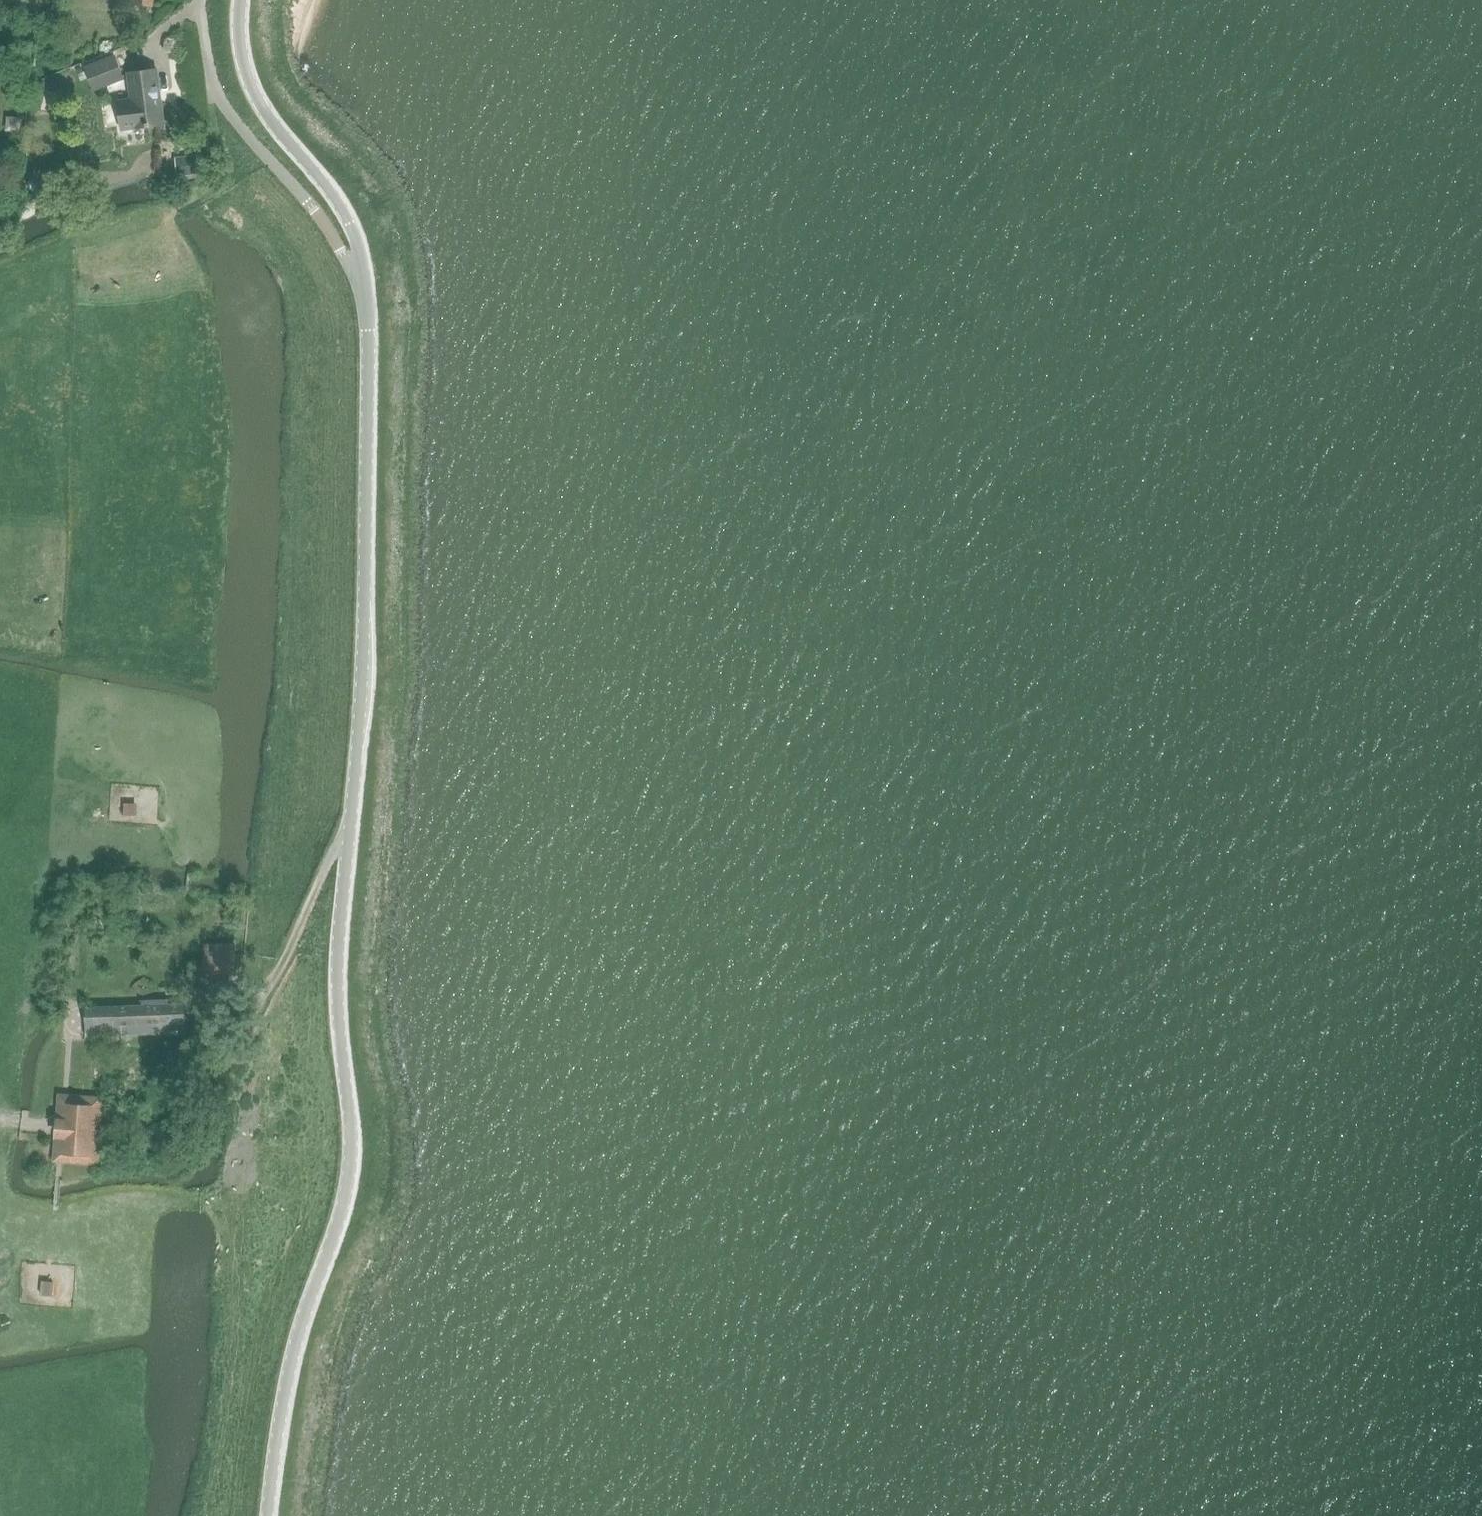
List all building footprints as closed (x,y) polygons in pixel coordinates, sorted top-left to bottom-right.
[(85,65),(95,89),(124,78),(114,54),(85,65)] [(124,128),(165,123),(159,67),(130,70),(133,98),(121,99),(124,128)] [(177,158),(179,175),(199,173),(197,155),(177,158)] [(116,818),(132,818),(131,803),(115,804),(116,818)] [(206,971),(225,970),(234,970),(233,945),(206,947),(206,971)] [(143,1005),(86,1007),(87,1035),(186,1031),(185,1003),(171,1003),(171,1000),(143,1001),(143,1005)] [(158,1054),(129,1054),(129,1083),(158,1083),(158,1054)] [(57,1116),(55,1137),(64,1137),(63,1153),(101,1156),(105,1103),(67,1101),(65,1117),(57,1116)] [(56,1295),(53,1278),(40,1280),(43,1297),(56,1295)]
